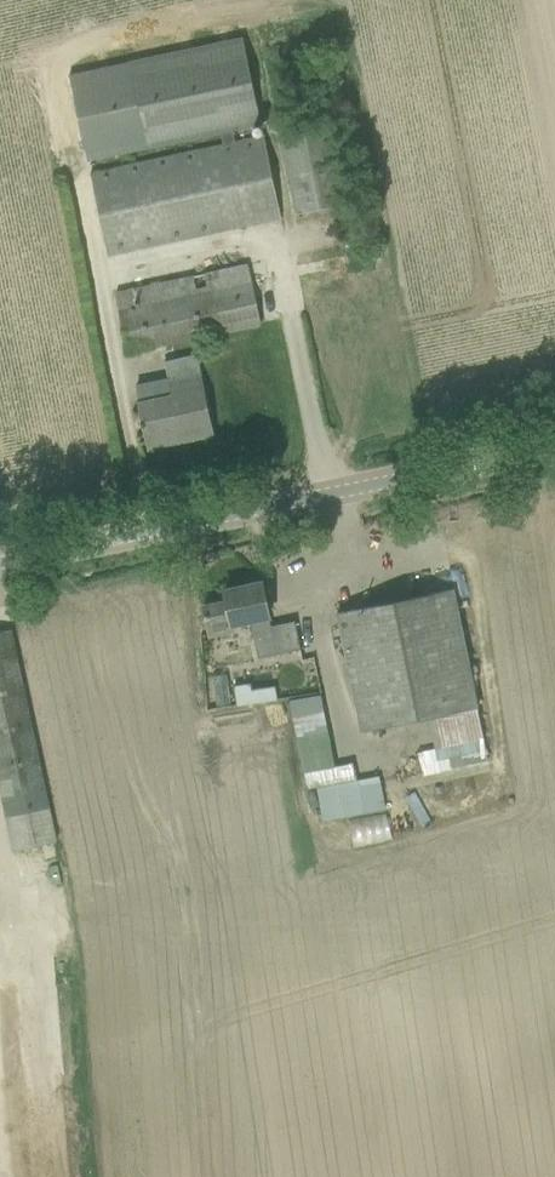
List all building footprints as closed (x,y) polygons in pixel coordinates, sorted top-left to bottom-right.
[(241,36),(71,73),(90,162),(219,134),(225,133),(231,131),(260,125),(241,36)] [(277,134),(295,214),(343,203),(325,123),(277,134)] [(231,131),(225,133),(219,134),(221,143),(88,172),(106,256),(280,219),(262,135),(234,141),(231,131)] [(113,294),(126,354),(262,325),(248,264),(113,294)] [(175,396),(163,399),(139,404),(142,421),(141,421),(142,426),(143,426),(147,443),(175,437),(176,441),(212,434),(207,410),(195,356),(163,363),(168,387),(173,386),(175,396)] [(257,658),(300,649),(294,621),(270,626),(262,582),(224,590),(226,601),(203,606),(210,635),(234,630),(232,624),(249,620),(257,658)] [(337,611),(360,731),(434,716),(440,747),(481,739),(451,588),(337,611)] [(14,850),(52,842),(9,629),(0,631),(0,785),(14,850)] [(248,687),(235,690),(237,703),(250,701),(248,687)] [(289,700),(303,772),(335,766),(321,694),(289,700)] [(366,826),(353,827),(354,843),(391,840),(389,818),(366,820),(366,826)]
